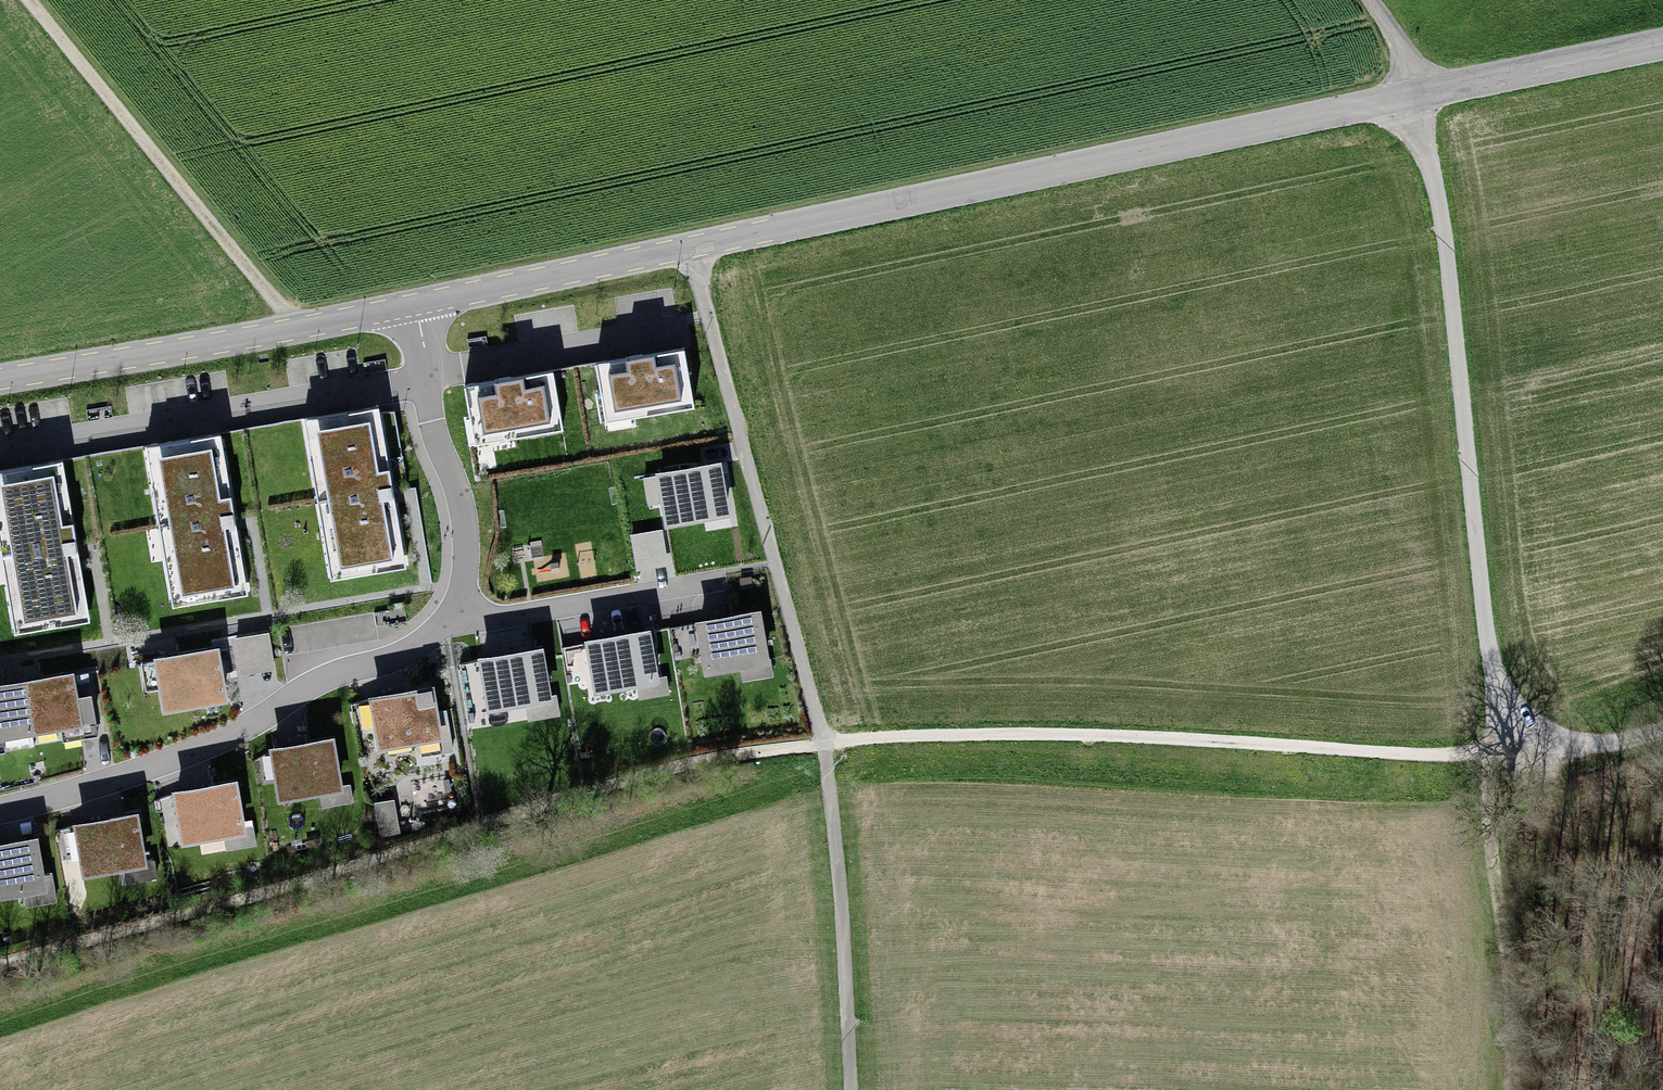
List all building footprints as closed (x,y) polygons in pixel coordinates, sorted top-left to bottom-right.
[(682,347),(601,361),(609,413),(690,399),(682,347)] [(550,370),(469,384),(478,436),(559,423),(550,370)] [(403,561),(375,408),(308,420),(335,573),(403,561)] [(244,588),(217,434),(150,446),(177,600),(244,588)] [(729,510),(721,458),(658,469),(667,521),(729,510)] [(58,462),(0,472),(0,523),(19,628),(86,616),(58,462)] [(768,659),(759,607),(698,619),(707,669),(768,659)] [(657,678),(649,627),(588,638),(597,688),(657,678)] [(226,697),(217,646),(157,656),(165,707),(226,697)] [(550,697),(541,646),(481,656),(491,706),(550,697)] [(0,681),(0,736),(81,723),(72,670),(0,681)] [(441,735),(433,684),(372,694),(380,745),(441,735)] [(341,786),(333,735),(272,745),(280,796),(341,786)] [(244,829),(235,778),(175,788),(183,839),(244,829)] [(147,862),(139,812),(78,822),(86,872),(147,862)] [(37,836),(0,842),(0,894),(45,886),(37,836)]
